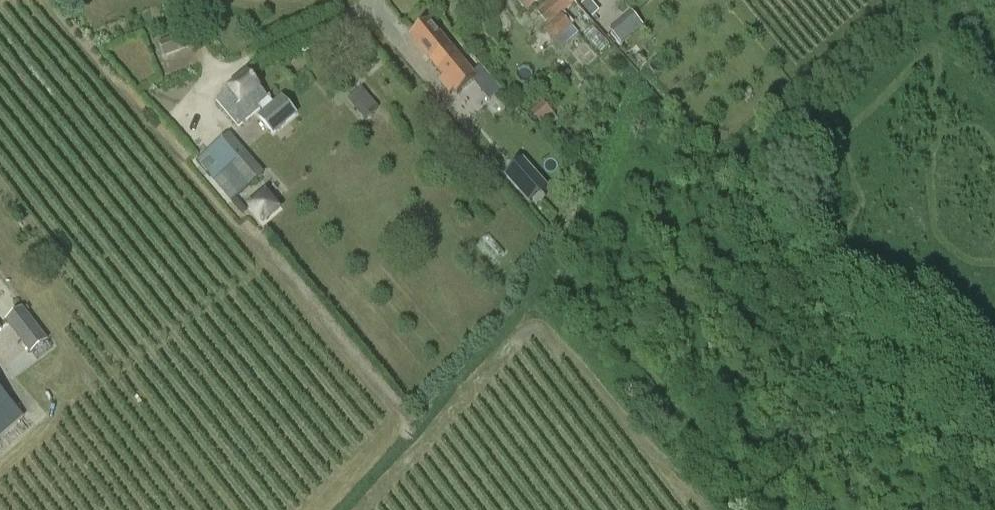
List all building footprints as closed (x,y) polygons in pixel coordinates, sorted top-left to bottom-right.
[(544,0),(515,0),(527,14),(534,8),(544,0)] [(550,1),(538,12),(548,24),(541,30),(554,44),(557,41),(563,47),(577,34),(572,28),(573,27),(571,26),(574,24),(570,20),(568,22),(562,15),(574,3),(571,0),(552,0),(550,1)] [(592,16),(606,4),(602,0),(583,0),(580,3),(592,16)] [(633,16),(611,34),(619,44),(641,26),(633,16)] [(465,93),(476,84),(475,83),(483,76),(487,73),(482,68),(478,71),(473,74),(471,71),(429,21),(410,37),(438,72),(444,67),(457,82),(465,93)] [(164,57),(189,48),(183,34),(158,42),(164,57)] [(239,128),(260,109),(269,120),(285,106),(276,95),(270,100),(247,74),(215,101),(239,128)] [(347,100),(365,121),(380,108),(362,87),(347,100)] [(541,126),(554,114),(543,101),(529,113),(541,126)] [(248,152),(231,132),(197,162),(231,203),(265,174),(247,152),(248,152)] [(522,162),(507,175),(531,204),(547,191),(522,162)] [(262,226),(282,211),(266,192),(247,207),(262,226)] [(22,310),(6,322),(31,354),(46,343),(22,310)] [(25,417),(0,388),(0,438),(25,417)]
